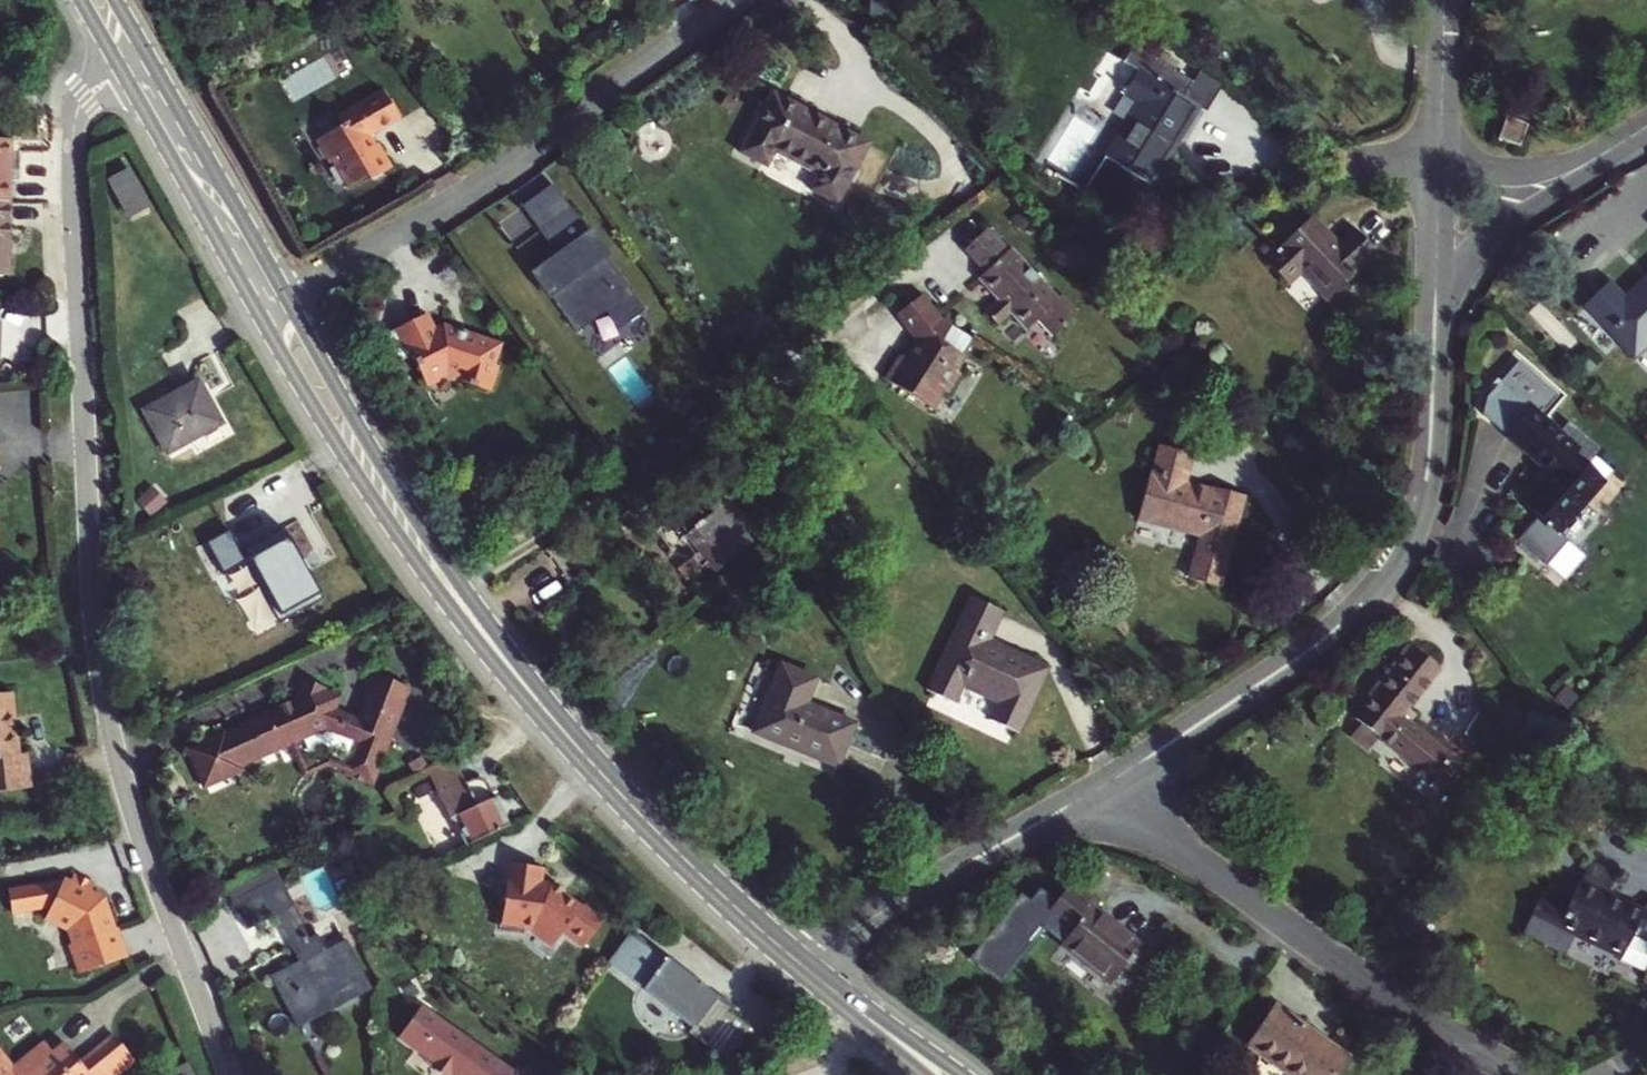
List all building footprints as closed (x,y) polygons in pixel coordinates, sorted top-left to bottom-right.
[(1137,102),(1104,156),(1150,184),(1197,106),(1182,97),(1191,82),(1162,65),(1128,96),(1137,102)] [(906,163),(801,107),(785,99),(753,159),(777,173),(784,161),(829,185),(822,198),(873,225),(906,163)] [(333,156),(346,178),(351,175),(366,200),(388,187),(391,192),(412,180),(396,154),(393,156),(388,148),(416,131),(399,102),(355,129),(361,139),(333,156)] [(1502,117),(1493,137),(1514,147),(1523,127),(1502,117)] [(8,203),(9,141),(0,141),(0,203),(8,203)] [(128,215),(150,203),(129,164),(107,176),(128,215)] [(524,212),(558,260),(565,255),(548,231),(573,214),(555,189),(524,212)] [(646,318),(573,214),(548,231),(565,255),(558,260),(535,277),(579,339),(610,317),(622,335),(646,318)] [(1312,281),(1308,284),(1324,301),(1377,253),(1351,225),(1336,240),(1311,214),(1262,261),(1286,287),(1303,271),(1312,281)] [(1033,319),(1047,335),(1072,312),(1057,296),(1053,300),(1003,246),(1000,249),(980,225),(955,248),(977,271),(969,279),(989,300),(992,304),(980,315),(989,324),(1001,313),(1018,331),(1033,319)] [(1633,357),(1646,343),(1646,342),(1646,340),(1646,339),(1646,276),(1621,301),(1606,287),(1585,308),(1633,357)] [(874,375),(921,407),(933,390),(937,393),(952,373),(947,369),(957,356),(934,340),(945,325),(935,317),(914,292),(890,313),(910,338),(898,357),(893,354),(891,352),(874,375)] [(977,312),(980,315),(992,304),(989,300),(977,312)] [(893,354),(898,357),(910,338),(890,313),(885,317),(904,339),(893,354)] [(517,364),(462,344),(451,349),(443,332),(417,345),(431,373),(445,401),(460,394),(464,384),(481,390),(478,398),(507,409),(517,382),(511,380),(517,364)] [(431,373),(417,345),(405,351),(419,379),(431,373)] [(197,382),(142,412),(165,453),(220,424),(197,382)] [(1552,473),(1522,505),(1555,535),(1605,480),(1576,453),(1579,450),(1532,408),(1508,434),(1552,473)] [(1188,582),(1219,589),(1243,496),(1212,488),(1212,491),(1183,483),(1189,458),(1159,449),(1151,479),(1149,477),(1137,523),(1199,539),(1188,582)] [(710,518),(684,541),(713,576),(738,555),(735,552),(710,518)] [(283,529),(239,554),(256,585),(261,582),(281,618),(321,596),(283,529)] [(227,530),(208,538),(220,568),(239,561),(227,530)] [(261,582),(256,585),(277,621),(281,618),(261,582)] [(989,720),(1014,731),(1043,667),(998,645),(995,651),(986,646),(1001,613),(970,599),(927,692),(951,702),(960,685),(997,702),(989,720)] [(1357,725),(1376,739),(1432,782),(1451,758),(1408,724),(1417,712),(1410,707),(1438,670),(1405,646),(1367,697),(1372,701),(1354,723),(1357,725)] [(371,784),(407,687),(367,673),(361,690),(368,692),(357,723),(331,713),(335,700),(319,695),(321,689),(303,683),(295,704),(264,719),(248,726),(249,728),(223,741),(222,738),(189,753),(205,787),(237,772),(236,769),(277,750),(325,728),(363,742),(353,766),(348,764),(344,774),(371,784)] [(802,703),(770,690),(752,734),(836,768),(854,724),(802,703)] [(9,692),(0,693),(0,792),(30,789),(26,754),(16,754),(9,692)] [(1347,739),(1365,753),(1376,739),(1357,725),(1347,739)] [(453,821),(466,848),(508,827),(494,797),(492,798),(487,787),(485,783),(481,780),(476,780),(471,780),(464,783),(453,762),(427,775),(450,822),(453,821)] [(539,871),(506,869),(500,937),(523,938),(524,935),(524,931),(533,932),(554,947),(563,935),(583,949),(603,923),(582,907),(580,910),(549,888),(538,887),(539,871)] [(79,972),(127,957),(118,928),(115,929),(105,898),(102,898),(91,892),(96,883),(76,872),(72,880),(66,877),(65,878),(10,888),(14,911),(52,905),(46,917),(69,929),(73,942),(70,943),(79,972)] [(371,990),(345,940),(308,959),(296,936),(289,923),(283,913),(294,906),(279,878),(236,900),(251,930),(275,918),(299,964),(271,979),(293,1020),(325,1004),(329,1012),(371,990)] [(1057,946),(1107,985),(1137,947),(1089,909),(1094,902),(1071,882),(1042,918),(1065,937),(1057,946)] [(1572,936),(1620,959),(1631,936),(1646,943),(1646,900),(1640,913),(1578,882),(1566,907),(1539,895),(1521,932),(1564,953),(1572,936)] [(236,900),(230,903),(245,932),(251,930),(236,900)] [(300,917),(289,923),(296,936),(306,930),(300,917)] [(533,932),(524,931),(524,935),(531,936),(552,951),(554,947),(533,932)] [(751,1027),(734,1013),(734,1012),(632,933),(615,957),(637,975),(634,980),(696,1028),(691,1035),(724,1061),(751,1027)] [(615,957),(611,962),(634,980),(637,975),(615,957)] [(297,1029),(304,1025),(329,1012),(325,1004),(293,1020),(297,1029)] [(1350,1059),(1272,1004),(1243,1046),(1284,1074),(1339,1074),(1350,1059)] [(454,1074),(511,1074),(513,1073),(420,1007),(399,1036),(454,1074)] [(399,1036),(396,1040),(430,1064),(425,1070),(432,1074),(454,1074),(399,1036)] [(109,1074),(121,1074),(134,1065),(113,1038),(92,1055),(109,1074)] [(10,1068),(15,1074),(27,1074),(52,1054),(43,1043),(10,1068)] [(92,1055),(79,1065),(64,1046),(52,1054),(27,1074),(109,1074),(92,1055)] [(319,1054),(312,1058),(322,1074),(330,1074),(319,1054)] [(10,1068),(0,1056),(0,1074),(15,1074),(10,1068)]
